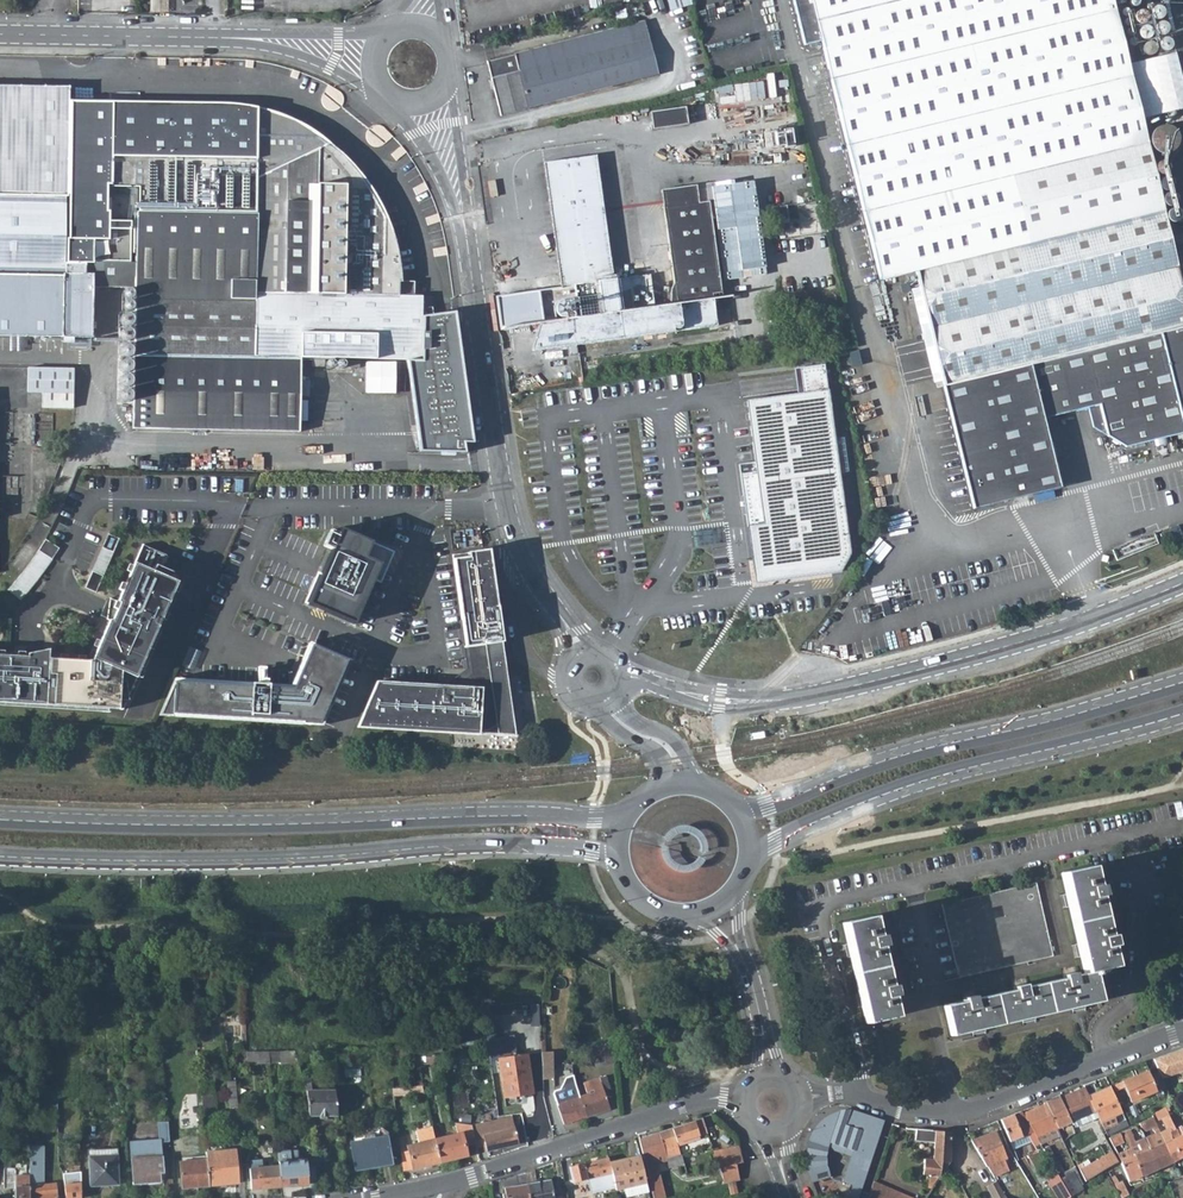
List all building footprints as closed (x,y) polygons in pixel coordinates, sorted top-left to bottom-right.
[(802,41),(819,37),(880,280),(915,271),(971,508),(1058,487),(1042,419),(1087,408),(1092,428),(1099,433),(1104,432),(1105,438),(1123,448),(1182,432),(1182,298),(1181,290),(1111,0),(792,0),(802,41)] [(626,25),(639,77),(656,73),(643,21),(626,25)] [(527,106),(595,88),(639,77),(626,25),(488,60),(485,60),(489,76),(498,115),(528,108),(527,106)] [(1154,113),(1182,106),(1182,82),(1175,50),(1141,58),(1154,113)] [(401,297),(400,273),(396,249),(389,226),(380,204),(367,183),(352,165),(330,143),(288,121),(257,111),(226,107),(112,105),(110,220),(135,221),(134,265),(81,264),(65,263),(66,197),(68,196),(70,86),(0,85),(0,337),(80,338),(93,338),(94,289),(136,289),(134,430),(282,432),(284,358),(301,358),(406,361),(418,450),(465,451),(464,439),(473,439),(455,310),(422,314),(422,297),(401,297)] [(650,130),(686,124),(683,107),(648,113),(650,130)] [(532,351),(579,345),(708,327),(707,312),(715,311),(713,296),(721,295),(708,200),(697,202),(663,207),(674,284),(672,289),(671,291),(668,295),(667,297),(667,300),(667,303),(616,310),(612,279),(595,153),(543,161),(560,286),(573,284),(574,297),(560,299),(558,300),(556,302),(555,304),(554,307),(554,309),(555,311),(556,312),(558,315),(560,316),(564,317),(554,318),(541,320),(532,351)] [(695,185),(660,189),(663,207),(697,202),(695,185)] [(554,318),(564,317),(560,316),(558,315),(556,312),(555,311),(554,309),(554,307),(555,304),(556,302),(558,300),(560,299),(574,297),(573,284),(560,286),(496,295),(500,326),(541,320),(554,318)] [(708,327),(717,326),(715,311),(707,312),(708,327)] [(301,358),(284,358),(282,432),(300,433),(301,358)] [(798,390),(746,397),(754,461),(764,520),(747,522),(755,580),(844,568),(851,552),(826,362),(794,366),(798,390)] [(74,368),(27,368),(27,394),(41,395),(41,410),(73,410),(74,368)] [(754,461),(738,463),(747,522),(764,520),(754,461)] [(395,555),(340,531),(308,607),(355,627),(374,583),(381,586),(395,555)] [(113,552),(118,540),(107,536),(102,547),(113,552)] [(177,584),(158,576),(166,557),(142,546),(117,603),(109,599),(106,621),(108,623),(91,662),(48,659),(48,653),(39,653),(26,655),(26,658),(0,656),(0,704),(121,711),(177,584)] [(102,577),(113,552),(102,547),(91,572),(102,577)] [(473,554),(452,557),(463,639),(464,646),(467,646),(471,673),(470,690),(376,684),(366,706),(364,727),(474,734),(478,733),(481,733),(485,731),(488,730),(493,727),(496,724),(499,721),(502,716),(504,711),(505,708),(506,703),(506,698),(499,642),(501,641),(493,583),(489,553),(486,553),(474,555),(473,554)] [(33,585),(36,582),(22,572),(20,575),(14,583),(27,593),(33,585)] [(95,594),(102,577),(91,572),(84,589),(95,594)] [(23,599),(27,593),(14,583),(10,588),(0,599),(0,623),(6,616),(23,599)] [(174,680),(172,718),(321,727),(349,662),(309,644),(295,677),(290,688),(174,680)] [(1094,886),(1089,866),(1060,872),(1083,973),(1073,976),(1072,972),(1061,975),(1062,978),(1023,987),(1021,983),(1011,985),(1012,989),(972,998),(971,995),(962,997),(962,1001),(942,1005),(949,1036),(1100,1002),(1096,986),(1119,980),(1116,966),(1112,967),(1108,947),(1111,946),(1109,936),(1105,936),(1096,896),(1100,895),(1098,886),(1094,886)] [(1050,955),(1034,882),(940,903),(957,976),(1050,955)] [(875,935),(870,915),(841,921),(864,1023),(894,1016),(889,996),(892,995),(890,985),(887,985),(878,946),(881,945),(879,935),(875,935)] [(491,1038),(494,1057),(518,1052),(514,1034),(491,1038)] [(434,1045),(411,1047),(410,1059),(437,1057),(434,1045)] [(411,1047),(387,1047),(389,1060),(410,1059),(411,1047)] [(1182,1071),(1182,1049),(1154,1060),(1160,1074),(1162,1079),(1182,1071)] [(269,1052),(270,1064),(298,1061),(294,1051),(269,1052)] [(542,1051),(542,1064),(542,1077),(553,1077),(552,1063),(552,1051),(542,1051)] [(269,1052),(247,1053),(247,1066),(270,1064),(269,1052)] [(410,1065),(438,1063),(437,1057),(410,1059),(410,1065)] [(532,1094),(527,1057),(499,1060),(504,1098),(532,1094)] [(1148,1071),(1123,1083),(1132,1103),(1157,1092),(1151,1079),(1151,1078),(1148,1071)] [(564,1125),(587,1117),(580,1098),(577,1090),(575,1084),(573,1079),(573,1074),(565,1076),(560,1090),(552,1092),(564,1125)] [(1160,1074),(1151,1079),(1157,1092),(1166,1087),(1162,1079),(1160,1074)] [(587,1117),(610,1110),(604,1091),(610,1088),(605,1077),(583,1084),(586,1093),(594,1091),(595,1093),(580,1098),(587,1117)] [(226,1081),(229,1108),(237,1107),(234,1080),(226,1081)] [(1097,1117),(1100,1123),(1110,1118),(1122,1112),(1111,1089),(1101,1094),(1100,1092),(1098,1093),(1093,1082),(1084,1085),(1085,1087),(1095,1112),(1097,1117)] [(408,1088),(392,1089),(394,1098),(424,1095),(422,1086),(408,1088)] [(1063,1098),(1073,1120),(1076,1127),(1097,1117),(1095,1112),(1085,1087),(1063,1098)] [(338,1112),(335,1089),(307,1091),(307,1092),(309,1116),(338,1112)] [(201,1096),(202,1111),(210,1111),(209,1095),(201,1096)] [(1056,1127),(1073,1120),(1063,1098),(1061,1095),(1044,1102),(1044,1104),(1056,1127)] [(1044,1104),(1034,1109),(1047,1133),(1051,1138),(1060,1134),(1056,1127),(1044,1104)] [(1155,1113),(1158,1120),(1169,1115),(1166,1107),(1155,1113)] [(1022,1114),(1037,1138),(1047,1133),(1034,1109),(1022,1114)] [(862,1187),(884,1121),(849,1110),(847,1116),(839,1114),(823,1123),(814,1134),(815,1135),(813,1142),(811,1141),(809,1153),(810,1169),(814,1182),(830,1177),(830,1174),(827,1165),(827,1157),(828,1147),(830,1142),(854,1150),(853,1155),(844,1181),(862,1187)] [(1009,1142),(1027,1135),(1031,1141),(1032,1143),(1036,1141),(1038,1145),(1040,1144),(1037,1138),(1022,1114),(1021,1112),(1000,1120),(1009,1142)] [(1152,1117),(1142,1122),(1144,1126),(1151,1123),(1155,1131),(1158,1130),(1152,1117)] [(1110,1118),(1100,1123),(1104,1129),(1114,1125),(1110,1118)] [(1108,1136),(1121,1129),(1122,1129),(1128,1126),(1125,1119),(1114,1125),(1104,1129),(1108,1136)] [(169,1140),(167,1120),(157,1121),(158,1140),(160,1140),(160,1141),(169,1140)] [(480,1126),(487,1152),(517,1145),(511,1120),(480,1126)] [(707,1135),(703,1120),(662,1132),(659,1133),(665,1153),(672,1152),(670,1146),(707,1135)] [(1060,1134),(1076,1127),(1073,1120),(1056,1127),(1060,1134)] [(435,1140),(440,1163),(467,1157),(465,1147),(475,1144),(471,1126),(457,1123),(460,1134),(435,1140)] [(471,1126),(475,1144),(477,1155),(487,1152),(480,1126),(471,1126)] [(916,1128),(915,1141),(935,1142),(934,1160),(925,1160),(924,1175),(941,1176),(949,1162),(951,1132),(916,1128)] [(1157,1169),(1144,1138),(1141,1132),(1132,1135),(1129,1128),(1122,1132),(1130,1149),(1141,1176),(1157,1169)] [(432,1129),(416,1132),(418,1144),(412,1145),(408,1146),(409,1151),(413,1169),(440,1163),(435,1140),(432,1129)] [(1181,1158),(1172,1139),(1170,1133),(1171,1132),(1169,1129),(1160,1133),(1173,1163),(1181,1158)] [(995,1132),(972,1142),(993,1177),(1007,1170),(1002,1160),(1006,1158),(995,1132)] [(659,1133),(639,1139),(650,1184),(653,1197),(663,1197),(664,1197),(660,1181),(656,1166),(668,1163),(669,1168),(684,1164),(681,1155),(667,1159),(665,1153),(659,1133)] [(1121,1142),(1123,1141),(1120,1133),(1110,1138),(1113,1146),(1121,1142)] [(1149,1135),(1144,1138),(1157,1169),(1173,1163),(1160,1133),(1150,1137),(1149,1135)] [(1172,1139),(1181,1158),(1182,1157),(1182,1134),(1172,1139)] [(1031,1141),(1027,1135),(1009,1142),(1012,1149),(1031,1141)] [(391,1164),(386,1137),(350,1144),(355,1171),(391,1164)] [(163,1171),(162,1156),(161,1156),(160,1140),(158,1140),(131,1142),(133,1182),(159,1180),(159,1172),(163,1171)] [(830,1142),(828,1147),(853,1155),(854,1150),(830,1142)] [(1117,1154),(1121,1162),(1128,1159),(1125,1151),(1121,1142),(1113,1146),(1117,1154)] [(1065,1173),(1047,1145),(1042,1148),(1043,1148),(1056,1170),(1060,1176),(1065,1173)] [(738,1164),(744,1163),(739,1146),(730,1148),(731,1151),(724,1152),(727,1167),(738,1164)] [(207,1158),(209,1185),(239,1183),(235,1149),(206,1151),(207,1158)] [(1128,1181),(1141,1176),(1130,1149),(1125,1151),(1128,1159),(1121,1162),(1120,1163),(1122,1167),(1128,1181)] [(290,1150),(278,1151),(279,1166),(281,1187),(309,1185),(307,1160),(299,1160),(299,1150),(290,1151),(290,1150)] [(409,1151),(401,1152),(403,1172),(413,1169),(409,1151)] [(1083,1177),(1085,1182),(1104,1170),(1103,1169),(1117,1162),(1112,1151),(1079,1168),(1083,1177)] [(727,1167),(724,1152),(714,1154),(717,1169),(723,1167),(727,1167)] [(609,1162),(608,1157),(607,1157),(610,1173),(612,1172),(616,1190),(646,1182),(639,1154),(609,1162)] [(116,1155),(88,1157),(90,1186),(118,1184),(116,1155)] [(614,1187),(610,1173),(607,1157),(570,1167),(573,1183),(588,1179),(591,1193),(614,1187)] [(180,1161),(182,1188),(209,1185),(207,1158),(180,1161)] [(254,1168),(264,1167),(264,1160),(253,1161),(254,1168)] [(727,1167),(723,1167),(727,1183),(741,1180),(738,1164),(727,1167)] [(254,1168),(250,1169),(251,1190),(281,1187),(279,1166),(264,1167),(254,1168)] [(1076,1167),(1069,1171),(1061,1177),(1062,1179),(1067,1188),(1079,1181),(1078,1180),(1081,1178),(1076,1167)] [(14,1197),(30,1197),(29,1185),(15,1186),(15,1175),(26,1175),(25,1168),(4,1168),(3,1188),(14,1188),(14,1197)] [(534,1170),(524,1172),(529,1197),(556,1197),(553,1179),(536,1182),(534,1170)] [(1056,1170),(1041,1179),(1047,1188),(1062,1179),(1061,1177),(1060,1176),(1056,1170)] [(504,1189),(506,1197),(529,1197),(524,1172),(515,1175),(517,1186),(504,1189)] [(42,1184),(29,1185),(30,1197),(56,1197),(54,1174),(42,1175),(42,1184)] [(26,1175),(15,1175),(15,1186),(29,1185),(28,1175),(26,1175)] [(1122,1197),(1128,1195),(1121,1181),(1118,1182),(1115,1177),(1112,1179),(1122,1197)] [(1081,1178),(1078,1180),(1079,1181),(1067,1188),(1072,1196),(1080,1191),(1083,1189),(1082,1186),(1084,1185),(1081,1178)] [(885,1185),(874,1180),(868,1197),(880,1197),(885,1185)] [(996,1181),(986,1187),(993,1197),(1006,1197),(996,1181)] [(648,1191),(646,1182),(625,1188),(626,1193),(638,1190),(638,1193),(648,1191)] [(729,1184),(731,1195),(738,1194),(736,1182),(729,1184)] [(885,1185),(880,1197),(914,1197),(885,1185)]
